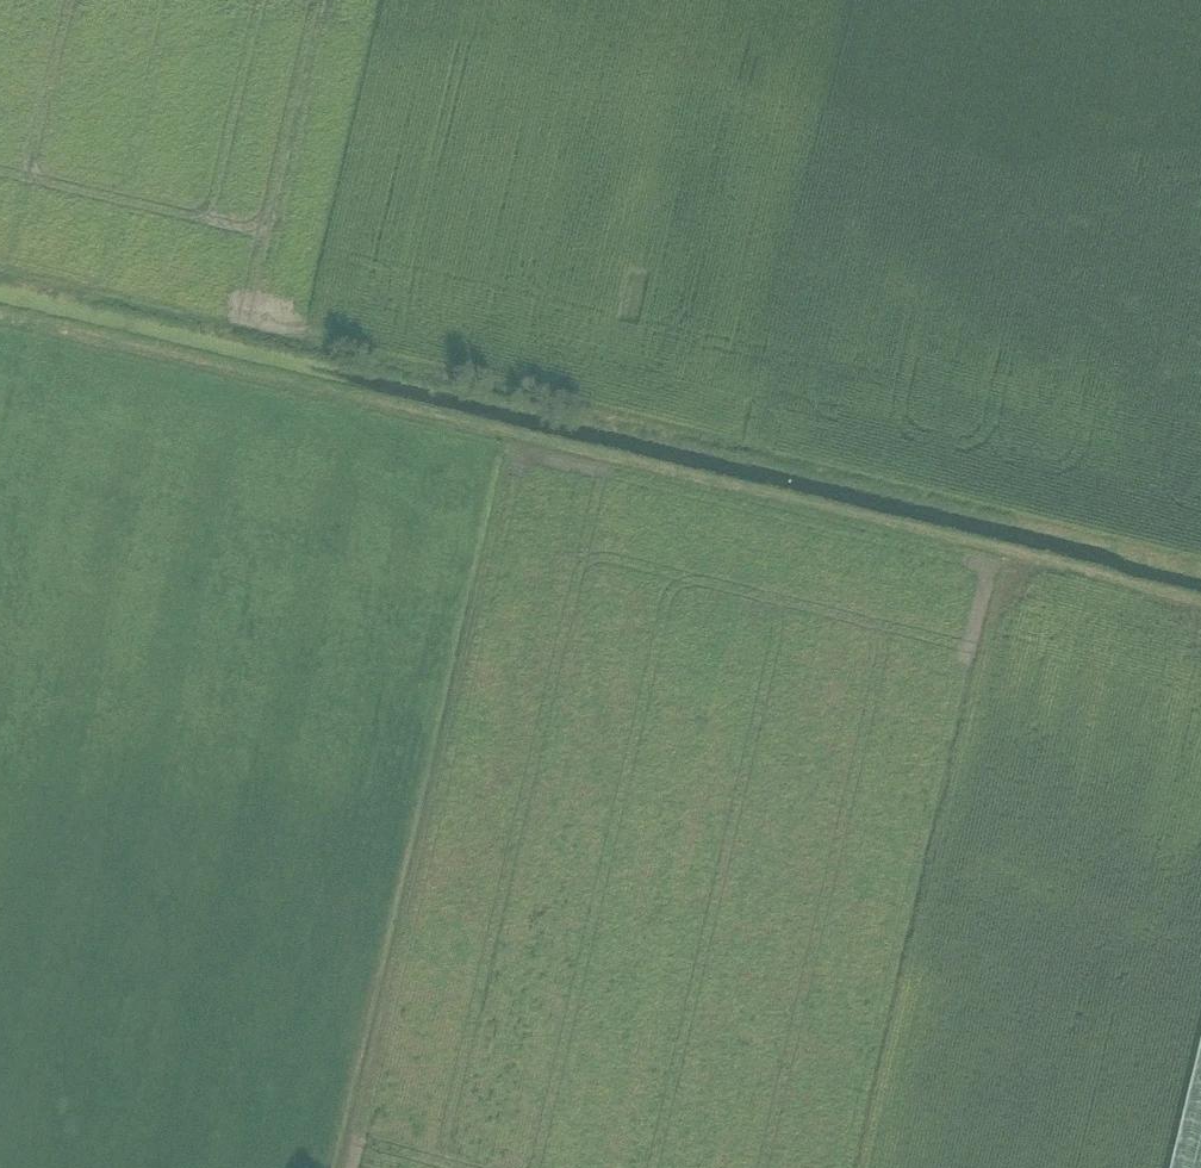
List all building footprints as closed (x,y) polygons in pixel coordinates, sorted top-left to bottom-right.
[(1175,1167),(1200,1167),(1200,1060),(1175,1167)]
